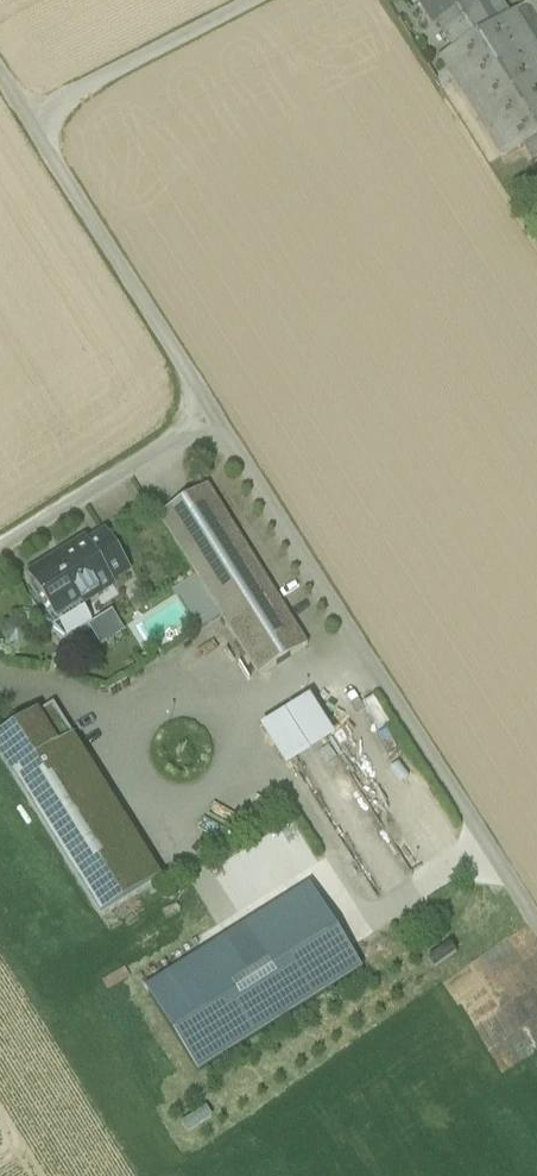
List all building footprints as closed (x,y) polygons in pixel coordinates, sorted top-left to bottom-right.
[(488,29),(471,3),(476,0),(418,0),(434,26),(440,23),(456,49),(488,29)] [(471,3),(488,29),(507,16),(497,0),(476,0),(471,3)] [(536,18),(536,0),(526,0),(529,4),(536,18)] [(516,13),(536,46),(536,18),(529,4),(516,13)] [(456,49),(439,58),(503,160),(531,143),(536,151),(536,46),(516,13),(516,12),(507,16),(488,29),(456,49)] [(208,488),(159,519),(258,678),(308,647),(208,488)] [(56,562),(30,578),(44,602),(33,608),(42,623),(65,640),(92,624),(83,606),(113,588),(110,583),(127,572),(106,537),(58,566),(56,562)] [(271,724),(293,769),(345,743),(323,698),(271,724)] [(163,880),(54,706),(0,739),(0,758),(100,919),(163,880)] [(148,995),(198,1074),(362,971),(313,892),(148,995)] [(191,1134),(216,1118),(210,1108),(185,1123),(191,1134)]
